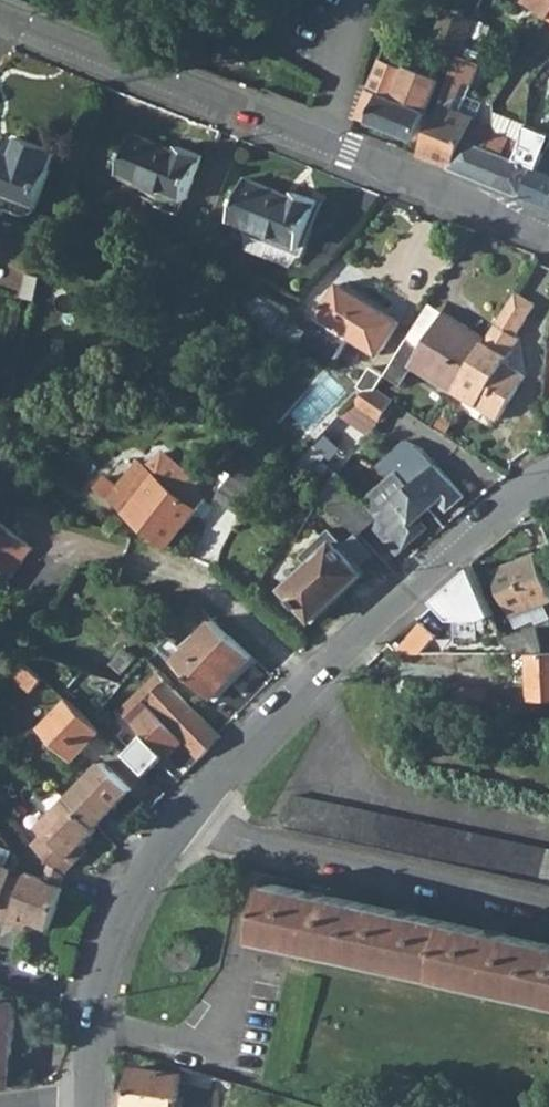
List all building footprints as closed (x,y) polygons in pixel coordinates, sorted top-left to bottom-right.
[(528,8),(548,21),(548,20),(548,0),(533,0),(528,8)] [(459,57),(464,46),(473,23),(444,10),(430,45),(459,57)] [(476,68),(471,66),(458,61),(419,155),(451,168),(462,146),(485,155),(494,133),(473,125),(456,118),(476,68)] [(411,69),(404,84),(376,73),(367,92),(359,117),(417,141),(442,82),(411,69)] [(523,146),(545,155),(545,154),(548,145),(548,138),(531,130),(523,146)] [(451,168),(506,190),(523,146),(494,133),(485,155),(462,146),(451,168)] [(179,149),(178,154),(135,137),(120,177),(185,205),(203,159),(179,149)] [(54,155),(18,140),(11,157),(0,153),(0,195),(35,208),(39,197),(54,155)] [(523,146),(506,190),(528,198),(545,155),(523,146)] [(528,198),(548,207),(548,156),(545,154),(545,155),(528,198)] [(293,197),(292,201),(246,183),(229,227),(260,240),(298,255),(317,206),(293,197)] [(294,265),(298,255),(260,240),(255,250),(294,265)] [(37,281),(22,277),(17,299),(31,304),(37,281)] [(339,285),(319,318),(351,338),(378,355),(399,322),(339,285)] [(507,305),(528,317),(535,307),(514,294),(507,305)] [(406,344),(420,353),(445,312),(431,303),(406,344)] [(487,338),(454,391),(497,419),(526,375),(504,361),(519,337),(517,335),(528,317),(507,305),(487,338)] [(445,312),(420,353),(406,344),(384,380),(401,391),(416,367),(454,391),(487,338),(445,312)] [(319,318),(305,343),(336,364),(351,338),(319,318)] [(328,366),(290,413),(313,432),(351,385),(328,366)] [(393,401),(394,402),(401,391),(384,380),(377,391),(393,401)] [(340,417),(367,437),(393,401),(377,391),(365,391),(340,417)] [(313,445),(298,460),(306,467),(319,451),(313,445)] [(273,480),(249,463),(230,450),(223,476),(230,482),(215,503),(216,503),(242,523),(273,480)] [(458,492),(424,451),(396,474),(428,511),(439,501),(447,510),(464,496),(458,492)] [(186,490),(188,487),(157,461),(147,473),(137,465),(131,472),(118,462),(93,489),(119,509),(169,548),(203,503),(190,493),(186,490)] [(391,479),(383,485),(397,503),(380,518),(338,473),(322,498),(356,533),(358,536),(377,521),(386,533),(383,536),(398,552),(427,527),(419,517),(428,511),(396,474),(391,479)] [(3,568),(11,574),(33,548),(0,522),(0,572),(3,568)] [(349,527),(338,537),(345,544),(340,549),(353,563),(370,548),(358,536),(356,533),(349,527)] [(309,567),(285,590),(313,620),(361,572),(353,563),(340,549),(345,544),(338,537),(331,529),(301,558),(309,567)] [(548,602),(548,584),(536,553),(492,571),(511,617),(548,602)] [(492,614),(473,566),(435,600),(452,619),(481,619),(492,614)] [(212,620),(173,662),(211,698),(250,657),(212,620)] [(397,655),(422,654),(437,639),(424,626),(397,655)] [(508,653),(516,653),(529,654),(541,654),(534,626),(502,638),(508,653)] [(529,701),(548,701),(548,654),(541,654),(529,654),(529,701)] [(16,674),(33,687),(43,674),(34,666),(26,661),(16,674)] [(198,758),(220,736),(158,675),(119,710),(165,757),(181,742),(198,758)] [(73,759),(102,730),(68,698),(39,727),(73,759)] [(292,796),(285,826),(548,886),(548,853),(292,796)] [(37,833),(42,839),(32,850),(51,869),(45,884),(27,878),(24,885),(12,880),(14,872),(9,870),(0,867),(0,925),(9,928),(12,919),(31,926),(51,934),(67,894),(64,893),(67,882),(77,872),(69,864),(83,850),(101,834),(68,803),(37,833)] [(83,850),(69,864),(77,872),(91,859),(83,850)] [(9,870),(14,856),(0,851),(0,867),(9,870)] [(487,930),(272,882),(259,939),(433,978),(450,982),(548,1004),(548,944),(487,930)] [(31,926),(12,919),(9,928),(28,935),(31,926)] [(180,972),(184,972),(187,972),(190,971),(193,969),(196,966),(198,964),(200,960),(201,957),(201,954),(200,950),(199,947),(198,945),(196,942),(193,940),(190,938),(187,937),(184,937),(181,937),(176,938),(173,940),(170,942),(167,947),(166,950),(166,957),(168,963),(169,966),(172,968),(175,970),(177,971),(180,972)] [(14,1004),(0,1003),(0,1088),(8,1088),(14,1004)] [(181,1075),(134,1069),(129,1106),(189,1106),(191,1099),(179,1096),(181,1075)] [(234,1083),(193,1071),(189,1085),(210,1092),(203,1106),(225,1106),(230,1098),(234,1083)]
